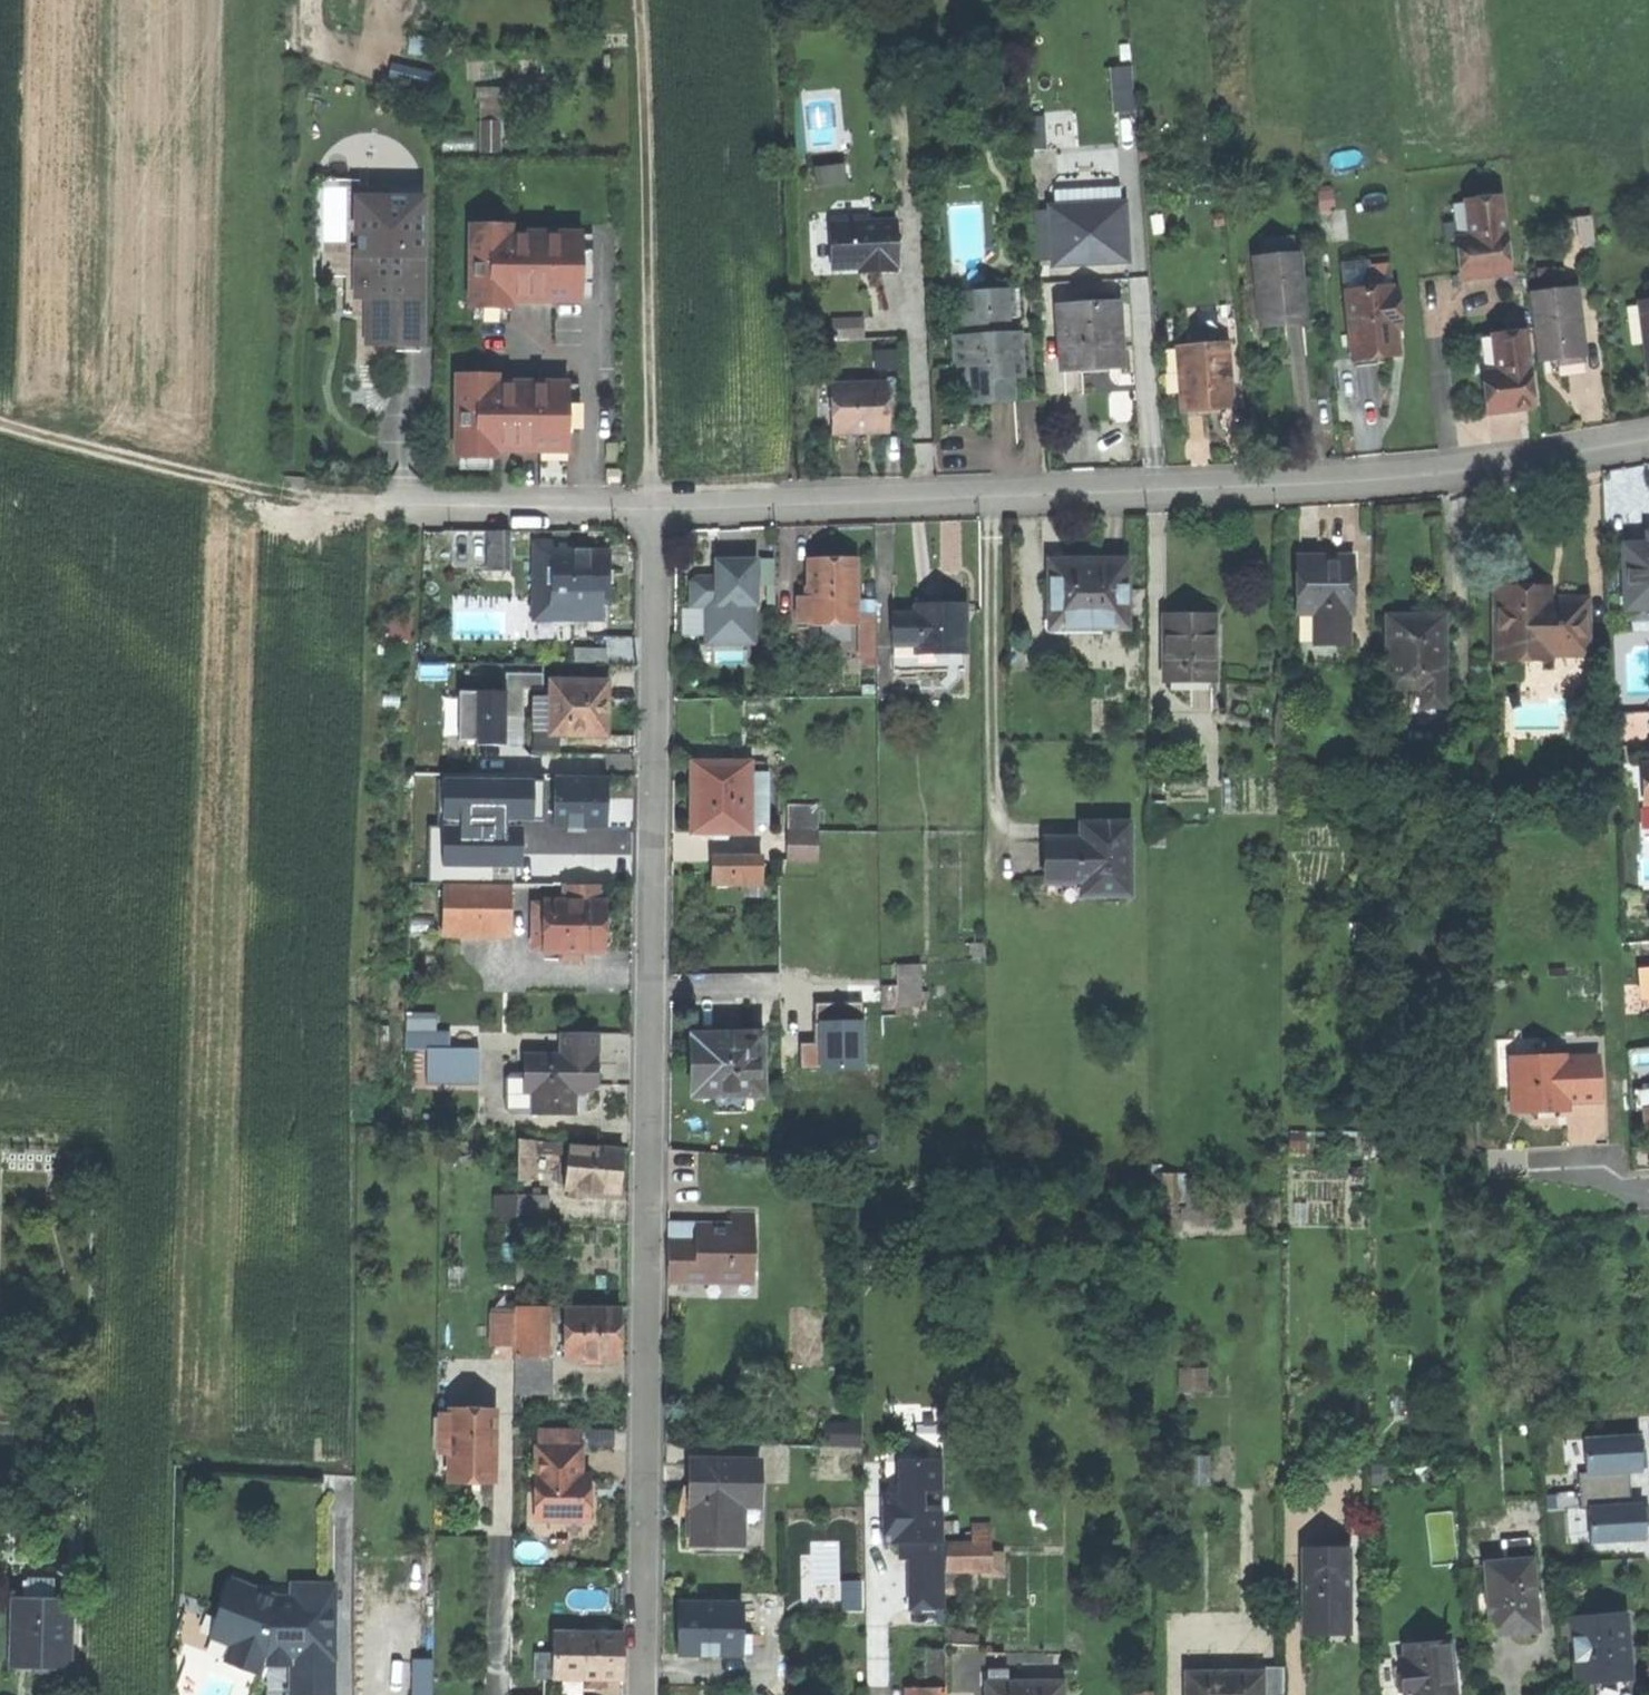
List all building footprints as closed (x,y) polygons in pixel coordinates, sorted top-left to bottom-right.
[(393,81),(437,91),(441,71),(398,62),(393,81)] [(1142,107),(1138,63),(1116,66),(1120,109),(1142,107)] [(484,134),(501,134),(501,106),(484,105),(484,134)] [(501,154),(501,134),(484,134),(483,154),(501,154)] [(424,194),(354,194),(354,298),(366,298),(366,344),(395,344),(424,344),(424,194)] [(1051,266),(1132,262),(1128,199),(1047,203),(1048,212),(1035,212),(1038,263),(1050,262),(1051,266)] [(1487,277),(1510,274),(1503,200),(1497,200),(1474,203),(1455,205),(1463,279),(1487,277)] [(852,224),(853,268),(863,267),(882,267),(882,273),(901,273),(900,222),(852,224)] [(472,226),(471,311),(514,311),(514,304),(514,292),(524,292),(524,304),(583,305),(584,235),(513,234),(513,227),(472,226)] [(1257,260),(1264,328),(1285,326),(1307,323),(1300,255),(1257,260)] [(1347,272),(1355,358),(1380,356),(1390,355),(1400,354),(1397,330),(1404,330),(1401,293),(1392,294),(1390,268),(1347,272)] [(992,404),(1018,403),(1017,377),(1035,376),(1033,332),(1014,333),(1013,290),(978,291),(979,312),(967,312),(968,337),(955,337),(956,366),(968,366),(969,404),(992,404)] [(966,291),(967,312),(979,312),(978,291),(966,291)] [(519,304),(524,304),(524,292),(514,292),(514,304),(519,304)] [(1532,299),(1540,365),(1563,362),(1587,359),(1579,293),(1532,299)] [(1092,299),(1092,308),(1114,307),(1114,298),(1092,299)] [(1063,309),(1066,370),(1091,369),(1114,368),(1113,346),(1122,345),(1121,307),(1114,307),(1092,308),(1063,309)] [(866,313),(835,316),(837,339),(869,336),(866,313)] [(1513,412),(1536,409),(1528,335),(1523,335),(1501,338),(1481,340),(1490,415),(1513,412)] [(1181,352),(1171,353),(1175,403),(1183,402),(1184,413),(1207,411),(1232,409),(1227,344),(1180,348),(1181,352)] [(1123,367),(1122,345),(1113,346),(1114,368),(1123,367)] [(1381,366),(1380,356),(1355,358),(1356,368),(1381,366)] [(541,456),(569,456),(570,386),(499,385),(499,378),(457,377),(456,462),(498,462),(498,455),(499,444),(509,444),(509,455),(541,456)] [(889,385),(835,386),(835,427),(836,434),(862,433),(890,433),(889,385)] [(818,427),(835,427),(835,386),(818,386),(818,427)] [(503,455),(509,455),(509,444),(499,444),(498,455),(503,455)] [(608,464),(619,464),(619,447),(608,447),(608,464)] [(608,472),(607,485),(623,485),(623,472),(608,472)] [(489,566),(506,567),(507,527),(490,527),(489,566)] [(537,537),(537,549),(554,549),(554,537),(537,537)] [(1625,542),(1626,597),(1648,597),(1648,542),(1625,542)] [(537,549),(536,599),(554,599),(554,549),(537,549)] [(603,599),(609,599),(609,578),(609,549),(554,549),(554,599),(575,599),(603,599)] [(1321,556),(1300,556),(1300,610),(1316,610),(1316,640),(1343,640),(1350,640),(1350,611),(1353,610),(1353,566),(1346,566),(1346,556),(1321,556)] [(834,557),(810,557),(811,586),(811,595),(811,618),(856,618),(856,557),(834,557)] [(1101,557),(1081,557),(1081,566),(1052,566),(1053,601),(1060,601),(1060,623),(1129,623),(1129,557),(1101,557)] [(736,558),(718,558),(717,580),(711,580),(707,575),(698,575),(693,580),(693,603),(705,603),(711,608),(711,638),(753,638),(753,602),(758,602),(759,558),(736,558)] [(1551,658),(1561,658),(1561,650),(1589,650),(1589,597),(1554,597),(1554,582),(1526,582),(1498,582),(1498,658),(1551,658)] [(798,618),(811,618),(811,595),(803,595),(797,595),(798,618)] [(1626,597),(1627,610),(1648,610),(1648,597),(1626,597)] [(536,615),(575,616),(575,599),(554,599),(536,599),(536,615)] [(603,616),(603,599),(575,599),(575,616),(603,616)] [(942,600),(917,600),(917,611),(895,611),(895,642),(919,641),(919,651),(968,650),(968,600),(942,600)] [(1343,657),(1343,640),(1316,640),(1316,610),(1300,610),(1300,657),(1343,657)] [(1419,614),(1390,614),(1390,685),(1424,685),(1424,704),(1445,704),(1446,614),(1419,614)] [(1187,615),(1165,615),(1165,676),(1217,676),(1217,652),(1213,652),(1213,615),(1187,615)] [(608,616),(603,616),(575,616),(574,634),(607,634),(608,616)] [(1648,698),(1648,640),(1622,641),(1623,699),(1648,698)] [(968,667),(968,650),(919,651),(919,641),(895,642),(896,667),(968,667)] [(1594,650),(1589,650),(1561,650),(1561,658),(1551,658),(1551,679),(1594,680),(1594,650)] [(508,680),(545,680),(546,672),(559,672),(559,661),(509,661),(508,680)] [(552,733),(607,734),(607,706),(607,679),(553,679),(553,696),(552,725),(552,733)] [(508,730),(508,680),(491,680),(479,680),(479,730),(508,730)] [(535,725),(552,725),(553,696),(535,696),(535,725)] [(694,828),(752,828),(752,816),(753,769),(753,758),(695,757),(695,794),(694,828)] [(770,769),(753,769),(752,816),(769,817),(770,769)] [(546,776),(545,798),(557,798),(558,776),(546,776)] [(557,798),(557,823),(606,823),(606,799),(606,777),(558,776),(557,798)] [(545,822),(557,823),(557,798),(545,798),(545,822)] [(1149,843),(1166,843),(1167,799),(1151,798),(1149,843)] [(1049,858),(1049,877),(1083,877),(1083,891),(1130,891),(1130,820),(1083,820),(1083,835),(1049,835),(1049,858)] [(789,857),(822,858),(822,828),(790,827),(789,857)] [(713,856),(713,878),(764,879),(764,857),(713,856)] [(1049,891),(1083,891),(1083,877),(1049,877),(1049,891)] [(444,928),(477,929),(477,880),(445,880),(445,904),(444,928)] [(477,929),(510,929),(510,906),(511,881),(477,880),(477,929)] [(530,881),(511,881),(510,906),(529,906),(530,881)] [(582,882),(582,899),(598,899),(598,882),(582,882)] [(579,950),(604,950),(604,945),(605,927),(605,918),(605,899),(598,899),(582,899),(546,899),(546,901),(546,939),(546,950),(563,950),(579,950)] [(535,939),(546,939),(546,901),(535,901),(535,939)] [(433,928),(444,928),(445,904),(434,904),(433,928)] [(579,959),(579,950),(563,950),(563,959),(579,959)] [(880,958),(881,1001),(920,1001),(919,957),(880,958)] [(599,1029),(562,1029),(562,1051),(525,1051),(525,1086),(532,1086),(532,1111),(575,1111),(575,1082),(599,1082),(599,1056),(599,1029)] [(694,1090),(763,1091),(764,1029),(694,1029),(694,1061),(694,1090)] [(1568,1097),(1600,1096),(1599,1054),(1542,1055),(1542,1034),(1499,1035),(1500,1084),(1514,1083),(1515,1106),(1545,1105),(1568,1105),(1568,1097)] [(478,1050),(427,1049),(427,1084),(478,1085),(478,1050)] [(1648,1129),(1648,1083),(1633,1084),(1635,1130),(1648,1129)] [(1602,1106),(1566,1107),(1567,1141),(1604,1140),(1602,1106)] [(517,1175),(533,1175),(534,1135),(518,1135),(517,1175)] [(566,1185),(621,1189),(623,1169),(624,1147),(569,1142),(566,1185)] [(1216,1217),(1209,1185),(1188,1189),(1194,1221),(1216,1217)] [(549,1191),(518,1190),(517,1221),(549,1222),(549,1191)] [(670,1273),(754,1274),(755,1208),(732,1208),(731,1221),(670,1221),(670,1246),(670,1273)] [(541,1351),(542,1318),(542,1302),(519,1302),(519,1311),(519,1340),(519,1351),(541,1351)] [(542,1318),(567,1318),(567,1307),(567,1302),(542,1302),(542,1318)] [(620,1307),(567,1307),(567,1318),(566,1353),(619,1353),(619,1330),(620,1307)] [(493,1340),(519,1340),(519,1311),(493,1311),(493,1340)] [(552,1352),(541,1351),(519,1351),(518,1386),(552,1386),(552,1352)] [(1182,1367),(1182,1389),(1211,1389),(1211,1367),(1182,1367)] [(827,1439),(862,1439),(862,1404),(851,1404),(851,1419),(827,1419),(827,1439)] [(483,1475),(497,1475),(498,1407),(453,1407),(453,1410),(453,1449),(452,1475),(473,1475),(473,1470),(483,1470),(483,1475)] [(441,1449),(453,1449),(453,1410),(442,1410),(441,1449)] [(543,1426),(543,1445),(576,1446),(577,1426),(543,1426)] [(1643,1471),(1641,1435),(1586,1438),(1588,1474),(1629,1471),(1643,1471)] [(543,1445),(537,1445),(535,1517),(587,1518),(588,1495),(588,1473),(580,1473),(581,1446),(576,1446),(543,1445)] [(1190,1466),(1209,1466),(1210,1449),(1190,1449),(1190,1466)] [(759,1457),(694,1456),(694,1482),(691,1481),(691,1491),(691,1500),(694,1501),(694,1529),(717,1529),(717,1538),(742,1538),(742,1519),(758,1520),(759,1457)] [(912,1611),(946,1610),(942,1459),(897,1461),(898,1495),(884,1496),(885,1545),(900,1544),(900,1560),(910,1560),(912,1611)] [(1209,1478),(1209,1466),(1190,1466),(1190,1478),(1209,1478)] [(1588,1474),(1580,1474),(1582,1507),(1590,1507),(1631,1504),(1629,1471),(1588,1474)] [(9,1501),(9,1485),(0,1484),(0,1501),(9,1501)] [(1631,1504),(1590,1507),(1592,1543),(1646,1540),(1644,1503),(1631,1504)] [(1504,1535),(1506,1556),(1532,1554),(1531,1533),(1504,1535)] [(948,1573),(992,1572),(991,1540),(947,1542),(948,1573)] [(1325,1631),(1348,1631),(1348,1550),(1304,1550),(1304,1631),(1325,1631)] [(1514,1626),(1538,1624),(1532,1554),(1506,1556),(1487,1558),(1489,1586),(1491,1620),(1492,1628),(1514,1626)] [(200,1645),(229,1656),(231,1649),(209,1640),(217,1619),(233,1578),(274,1594),(292,1594),(292,1580),(257,1580),(229,1570),(200,1645)] [(258,1668),(263,1653),(276,1653),(291,1653),(291,1691),(332,1691),(333,1627),(318,1627),(319,1594),(292,1594),(274,1594),(233,1578),(217,1619),(240,1627),(231,1649),(229,1656),(258,1668)] [(292,1580),(292,1594),(319,1594),(333,1594),(333,1581),(292,1580)] [(1481,1621),(1491,1620),(1489,1586),(1478,1587),(1481,1621)] [(333,1627),(333,1594),(319,1594),(318,1627),(333,1627)] [(14,1597),(14,1640),(30,1640),(30,1661),(46,1661),(68,1662),(69,1598),(14,1597)] [(741,1598),(681,1598),(680,1625),(680,1649),(741,1650),(741,1640),(741,1628),(741,1598)] [(1626,1612),(1572,1615),(1576,1674),(1597,1673),(1628,1670),(1630,1670),(1626,1612)] [(209,1640),(231,1649),(240,1627),(217,1619),(209,1640)] [(753,1628),(741,1628),(741,1640),(753,1640),(753,1628)] [(552,1678),(581,1678),(582,1634),(552,1633),(552,1657),(552,1678)] [(581,1678),(621,1679),(621,1656),(622,1634),(582,1634),(581,1678)] [(1452,1637),(1404,1641),(1406,1663),(1402,1664),(1396,1668),(1397,1683),(1405,1687),(1410,1687),(1411,1694),(1457,1694),(1452,1637)] [(13,1660),(30,1661),(30,1640),(14,1640),(13,1660)] [(439,1656),(416,1656),(417,1694),(439,1694),(439,1656)] [(536,1678),(552,1678),(552,1657),(536,1657),(536,1678)] [(991,1666),(991,1676),(1007,1676),(1007,1665),(991,1666)] [(1262,1670),(1265,1670),(1264,1694),(1284,1694),(1284,1665),(1262,1665),(1262,1670)] [(1189,1669),(1189,1694),(1264,1694),(1265,1670),(1262,1670),(1189,1669)] [(1629,1687),(1628,1670),(1597,1673),(1598,1689),(1614,1688),(1629,1687)] [(988,1676),(988,1694),(1065,1694),(1064,1675),(1007,1676),(991,1676),(988,1676)] [(932,1683),(932,1694),(947,1694),(946,1682),(932,1683)] [(932,1683),(910,1683),(910,1694),(932,1694),(932,1683)]
